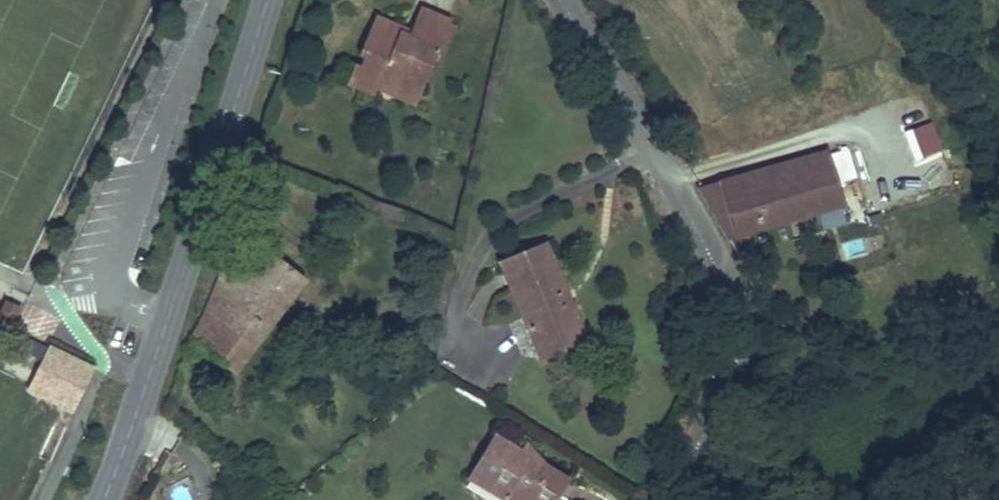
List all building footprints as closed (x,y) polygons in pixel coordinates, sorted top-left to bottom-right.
[(455,12),(427,0),(422,0),(412,23),(410,29),(398,24),(400,18),(378,8),(361,46),(368,49),(365,57),(358,55),(350,74),(377,85),(380,78),(384,67),(424,84),(455,12)] [(412,23),(400,18),(398,24),(410,29),(412,23)] [(424,84),(384,67),(380,78),(420,95),(424,84)] [(931,124),(906,132),(917,163),(942,154),(931,124)] [(830,151),(702,190),(711,205),(724,226),(732,238),(845,204),(830,151)] [(206,313),(249,349),(304,278),(242,230),(206,313)] [(549,244),(506,263),(548,358),(569,348),(562,336),(579,327),(561,287),(566,285),(549,244)] [(579,327),(562,336),(569,348),(592,337),(569,284),(566,285),(561,287),(579,327)] [(4,297),(0,305),(0,321),(12,326),(21,306),(4,297)] [(190,338),(231,374),(249,349),(206,313),(204,312),(190,338)] [(95,367),(50,346),(28,392),(73,413),(95,367)] [(474,477),(509,498),(514,488),(533,499),(557,499),(571,475),(500,434),(474,477)] [(514,488),(509,498),(513,499),(533,499),(514,488)]
